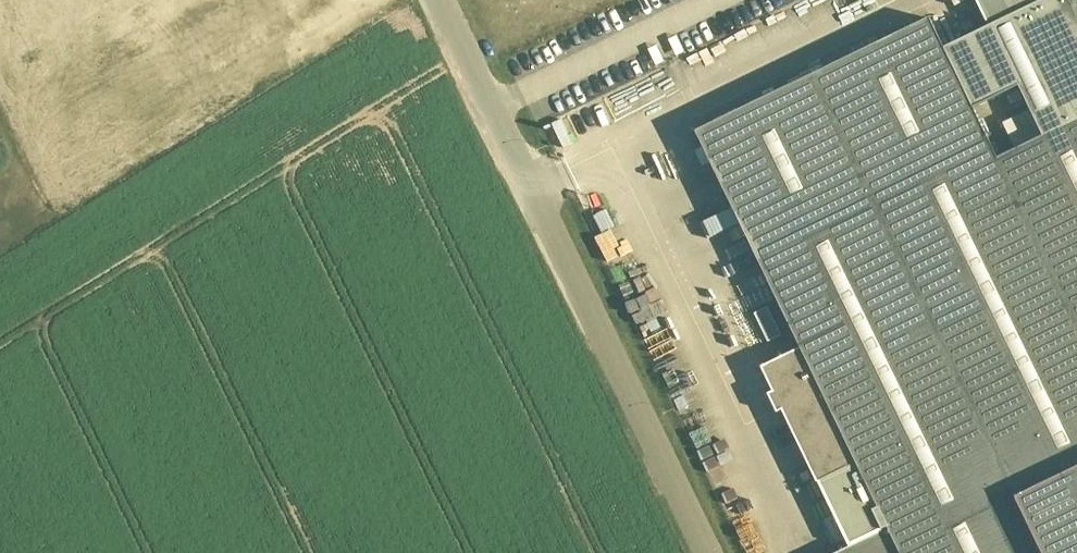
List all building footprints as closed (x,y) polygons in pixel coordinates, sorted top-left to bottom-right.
[(696,131),(801,347),(761,367),(773,391),(769,394),(778,414),(784,411),(849,548),(838,552),(1076,552),(1076,0),(1041,0),(944,47),(931,16),(696,131)]
